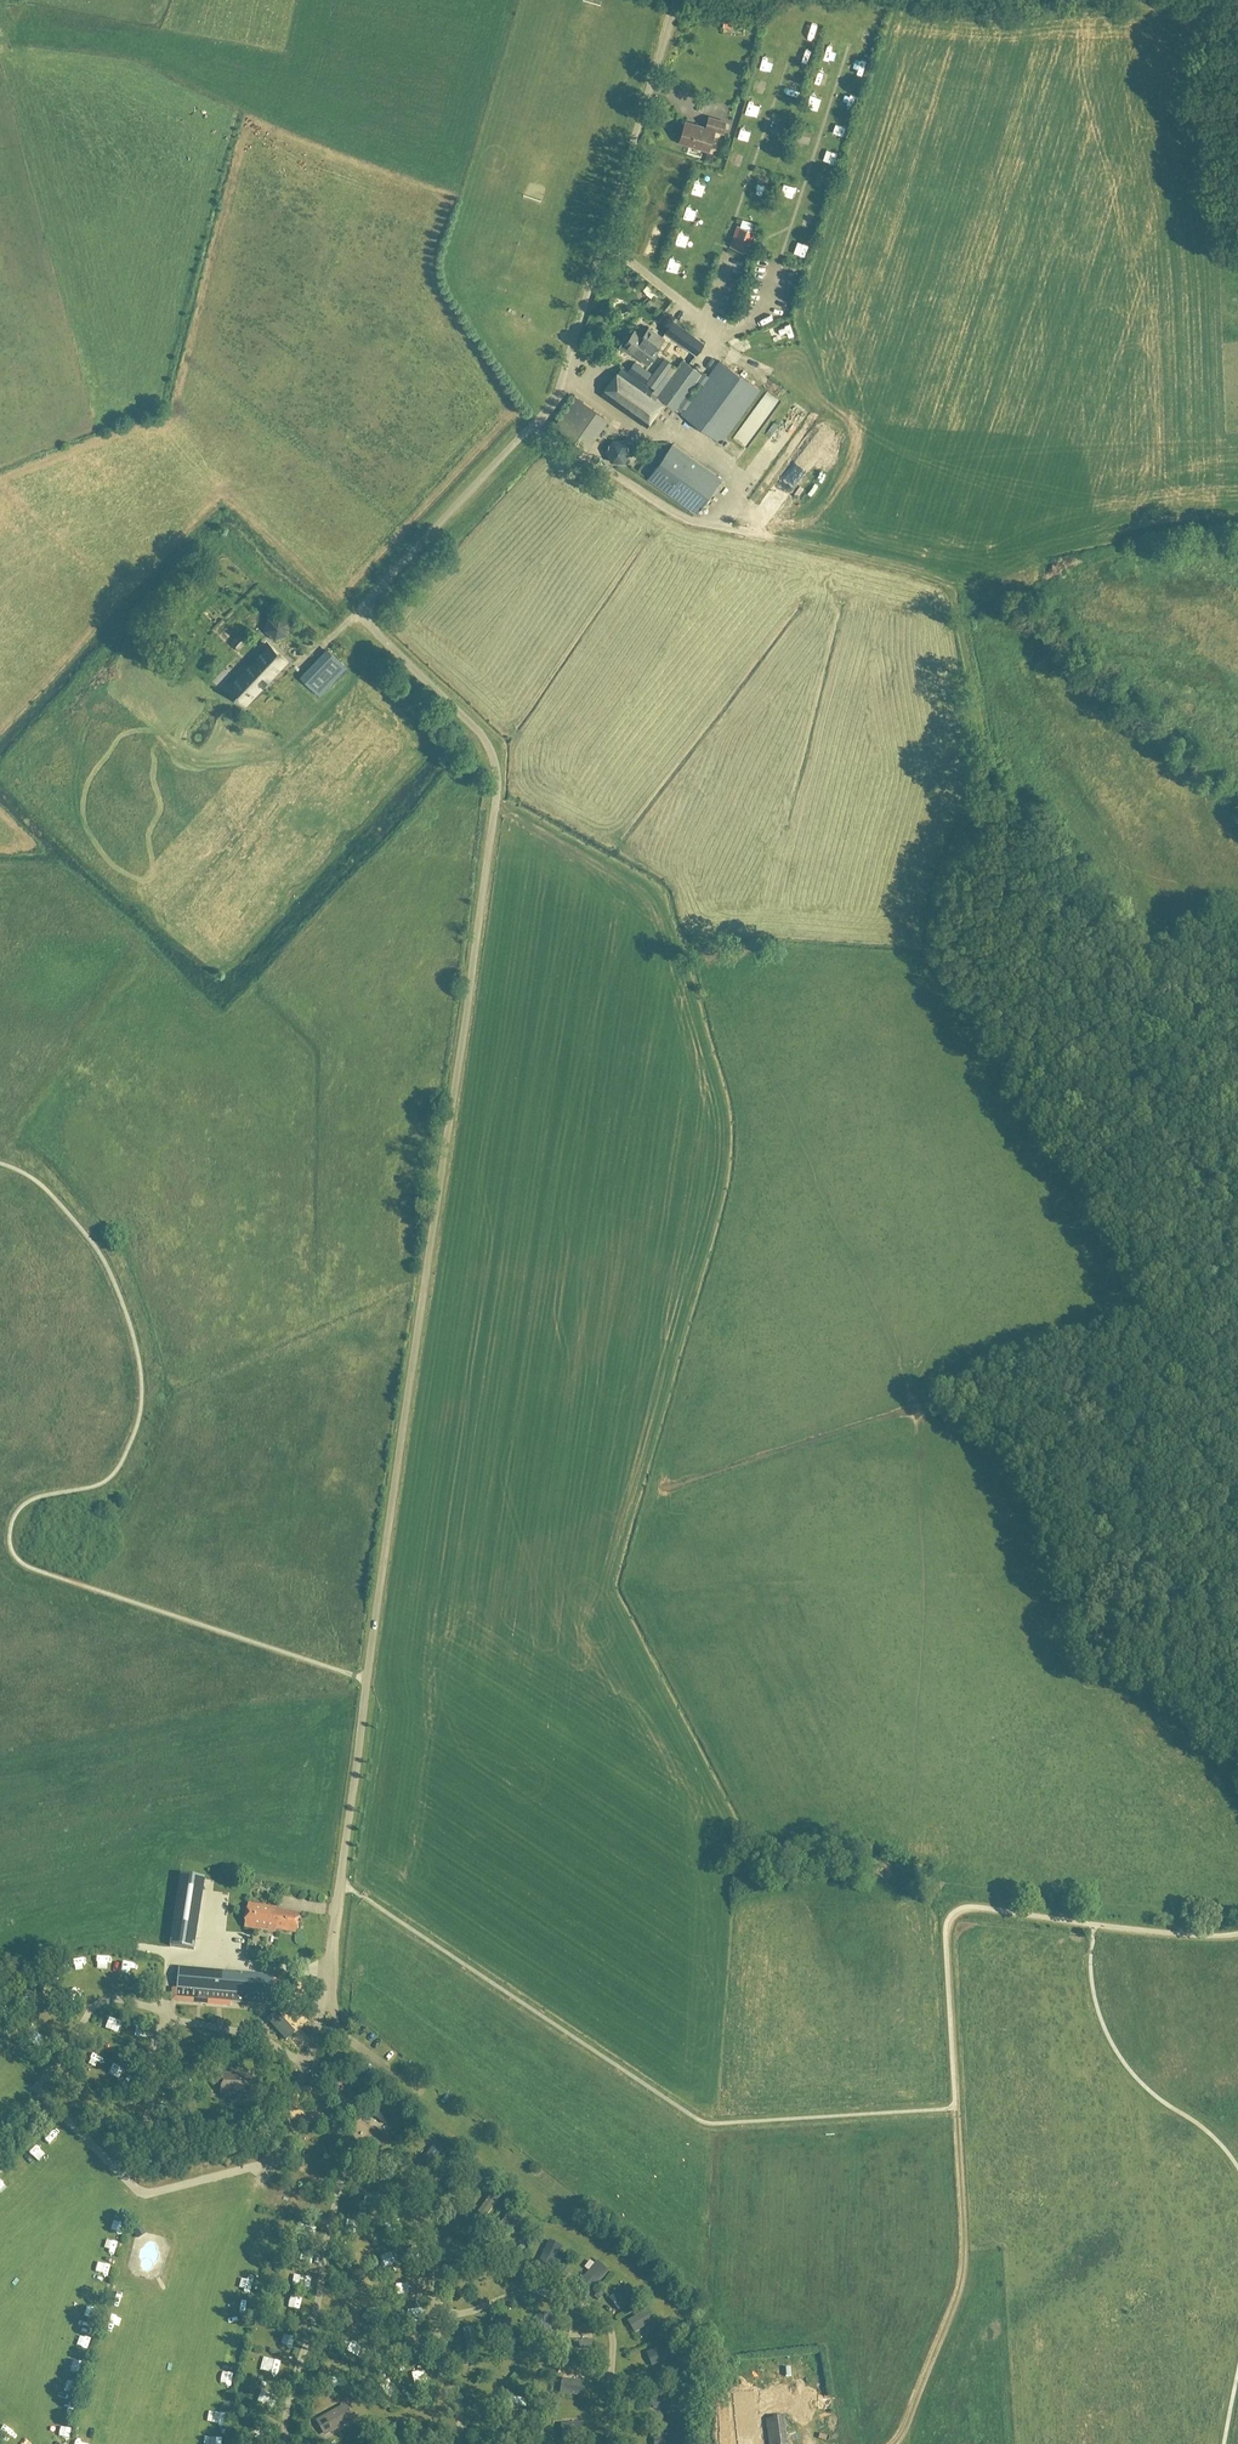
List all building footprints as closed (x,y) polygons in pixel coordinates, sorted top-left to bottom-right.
[(745,18),(725,16),(724,27),(744,28),(745,18)] [(706,128),(686,121),(679,142),(708,151),(715,131),(723,133),(726,122),(709,117),(706,128)] [(739,139),(751,142),(754,130),(742,127),(739,139)] [(802,128),(799,139),(811,142),(814,131),(802,128)] [(731,164),(743,168),(746,157),(735,153),(731,164)] [(785,188),(797,191),(799,184),(786,182),(785,188)] [(697,183),(694,193),(711,199),(715,189),(697,183)] [(697,224),(701,213),(689,209),(685,219),(697,224)] [(754,233),(738,227),(732,245),(749,250),(754,233)] [(677,246),(684,248),(688,237),(680,234),(677,246)] [(624,310),(615,322),(629,332),(637,320),(624,310)] [(632,352),(648,364),(659,349),(658,348),(664,339),(648,327),(641,336),(634,330),(628,337),(626,336),(619,346),(630,354),(632,352)] [(704,348),(697,343),(676,328),(671,335),(698,355),(704,348)] [(653,392),(621,368),(602,395),(646,428),(665,402),(676,410),(677,409),(682,412),(681,413),(721,442),(759,390),(719,361),(684,409),(680,405),(702,375),(683,361),(671,378),(666,374),(672,365),(664,359),(648,382),(656,388),(653,392)] [(554,426),(584,447),(605,418),(575,396),(554,426)] [(625,441),(613,440),(605,451),(611,462),(624,463),(631,452),(625,441)] [(721,480),(673,445),(648,478),(697,513),(721,480)] [(238,651),(238,650),(248,639),(240,632),(230,644),(238,651)] [(268,682),(285,663),(266,645),(243,670),(244,671),(228,688),(246,705),(262,688),(263,689),(269,683),(268,682)] [(302,677),(320,694),(346,668),(327,650),(302,677)] [(182,1873),(170,1945),(194,1949),(206,1877),(182,1873)] [(221,1900),(222,1907),(226,1907),(227,1915),(238,1913),(236,1898),(221,1900)] [(278,1907),(248,1902),(244,1927),(276,1932),(277,1929),(296,1932),(299,1913),(277,1910),(278,1907)] [(177,1988),(176,1996),(230,2001),(272,2005),(272,2002),(274,1978),(274,1975),(179,1967),(178,1973),(177,1988)] [(107,2046),(122,2004),(117,2004),(111,2005),(106,2006),(101,2009),(95,2013),(84,2037),(107,2046)] [(132,2043),(142,2010),(122,2004),(107,2046),(125,2054),(132,2043)] [(276,2011),(268,2019),(286,2039),(295,2032),(276,2011)] [(113,2071),(96,2062),(76,2090),(92,2104),(113,2071)] [(107,2117),(127,2080),(113,2071),(92,2104),(107,2117)] [(251,2075),(223,2073),(222,2093),(250,2095),(251,2075)] [(368,2112),(384,2125),(391,2116),(375,2104),(368,2112)] [(14,2136),(24,2126),(16,2119),(7,2129),(14,2136)] [(9,2173),(15,2179),(24,2171),(19,2164),(9,2173)] [(468,2173),(460,2166),(444,2185),(452,2192),(468,2173)] [(491,2211),(504,2197),(497,2190),(484,2204),(491,2211)] [(391,2218),(343,2207),(338,2225),(387,2235),(391,2218)] [(522,2219),(511,2210),(497,2228),(508,2237),(522,2219)] [(110,2219),(106,2231),(121,2236),(125,2224),(110,2219)] [(142,2227),(134,2232),(137,2238),(146,2233),(142,2227)] [(264,2227),(258,2242),(273,2247),(278,2232),(264,2227)] [(556,2255),(563,2244),(557,2240),(550,2251),(556,2255)] [(311,2252),(309,2268),(315,2269),(317,2253),(311,2252)] [(609,2270),(597,2260),(582,2279),(595,2289),(609,2270)] [(373,2279),(330,2269),(327,2284),(370,2293),(373,2279)] [(296,2278),(296,2287),(304,2287),(304,2278),(296,2278)] [(628,2282),(610,2297),(619,2309),(637,2294),(628,2282)] [(372,2308),(325,2298),(322,2316),(368,2325),(372,2308)] [(311,2299),(299,2300),(299,2316),(311,2316),(311,2299)] [(656,2319),(649,2307),(628,2320),(635,2332),(656,2319)] [(549,2312),(537,2313),(538,2333),(550,2332),(549,2312)] [(472,2326),(463,2328),(467,2352),(476,2351),(472,2326)] [(365,2338),(320,2328),(317,2344),(362,2352),(365,2338)] [(594,2339),(569,2339),(569,2349),(594,2349),(594,2339)] [(647,2353),(652,2368),(674,2359),(668,2344),(647,2353)] [(460,2372),(477,2373),(477,2361),(460,2361),(460,2372)] [(284,2381),(288,2367),(280,2365),(276,2379),(284,2381)] [(240,2371),(229,2371),(229,2386),(239,2387),(240,2371)] [(353,2384),(311,2375),(309,2384),(351,2392),(353,2384)] [(585,2381),(563,2377),(561,2392),(583,2396),(585,2381)] [(383,2384),(392,2398),(401,2393),(392,2379),(383,2384)] [(731,2391),(737,2443),(761,2443),(755,2389),(731,2391)] [(344,2400),(301,2391),(298,2404),(341,2413),(344,2400)] [(652,2394),(653,2409),(677,2408),(675,2392),(652,2394)] [(529,2400),(512,2396),(510,2403),(527,2407),(529,2400)] [(218,2413),(215,2426),(228,2429),(232,2417),(218,2413)] [(786,2415),(768,2419),(773,2443),(793,2443),(786,2415)] [(585,2420),(561,2422),(562,2438),(586,2437),(585,2420)] [(64,2426),(59,2438),(69,2442),(74,2430),(64,2426)] [(266,2443),(219,2434),(216,2443),(266,2443)] [(654,2443),(677,2443),(678,2436),(655,2435),(654,2443)]
